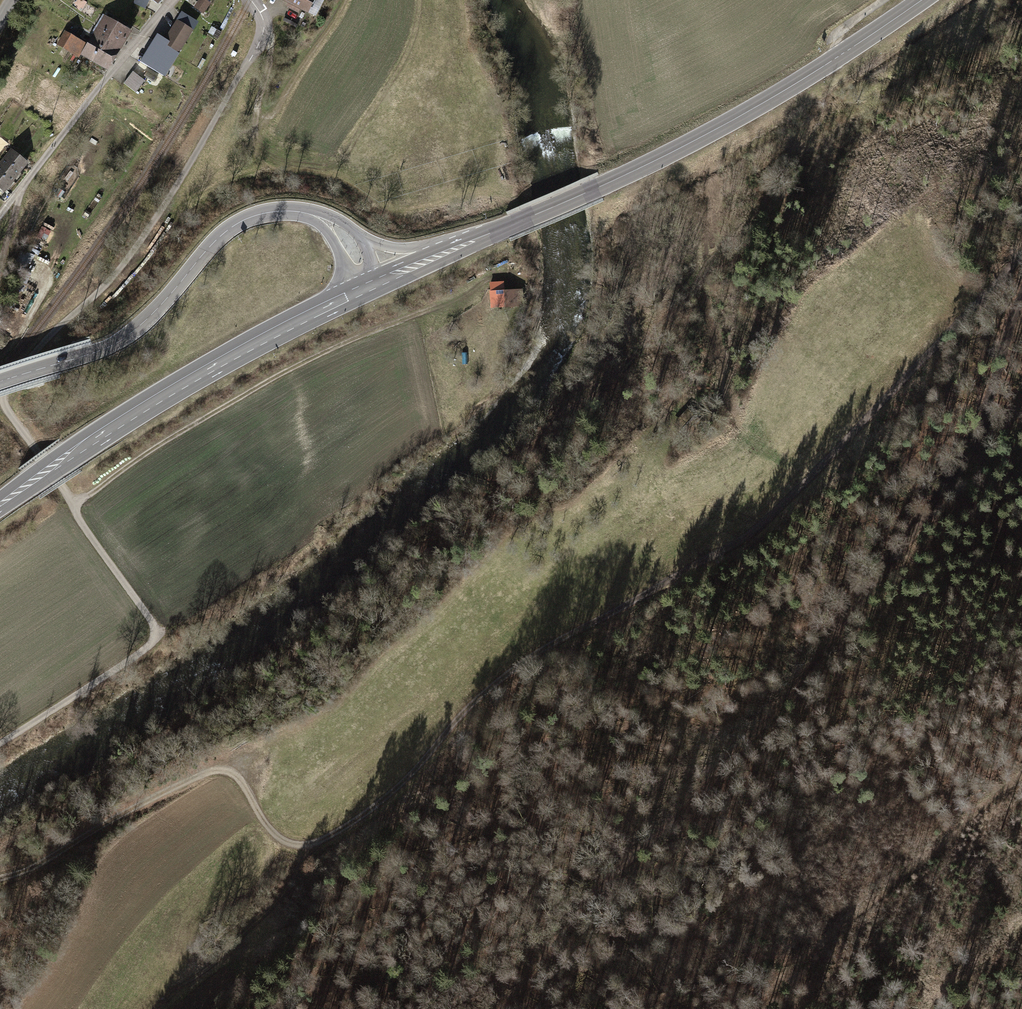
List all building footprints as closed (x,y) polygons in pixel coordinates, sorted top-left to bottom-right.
[(195,4),(204,11),(212,1),(210,0),(199,0),(195,4)] [(286,1),(315,16),(324,0),(287,0),(286,1)] [(93,44),(87,55),(116,70),(138,30),(109,14),(93,44)] [(179,19),(164,42),(180,53),(195,30),(179,19)] [(72,28),(61,42),(81,57),(93,44),(72,28)] [(157,38),(142,62),(169,79),(184,55),(180,53),(164,42),(157,38)] [(135,71),(125,84),(138,93),(147,80),(135,71)] [(0,171),(0,186),(11,195),(38,164),(20,148),(0,171)] [(505,286),(505,280),(490,279),(489,304),(520,305),(520,286),(505,286)]
